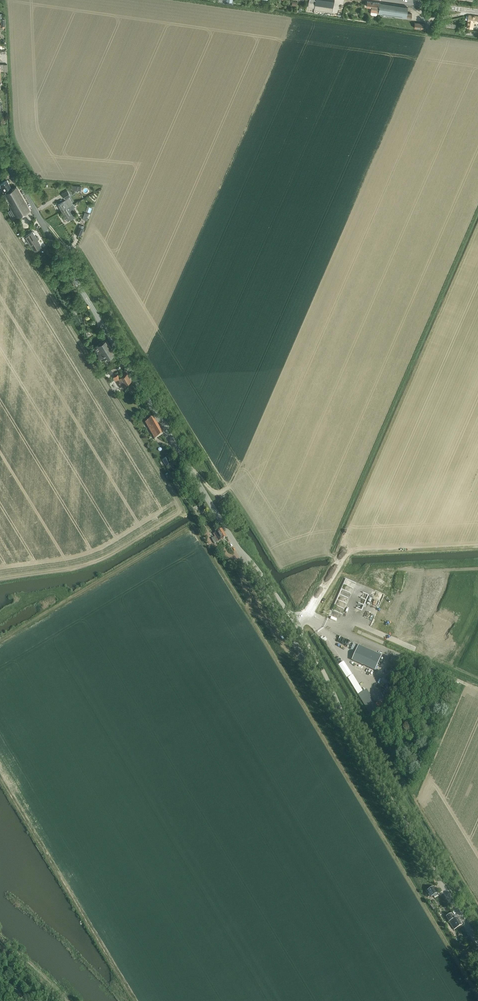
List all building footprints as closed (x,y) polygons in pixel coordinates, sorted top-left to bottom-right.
[(333,10),(334,0),(309,0),(309,1),(316,2),(315,8),(333,10)] [(371,7),(371,11),(371,13),(372,15),(376,15),(377,14),(411,18),(412,14),(407,13),(408,7),(367,1),(366,6),(371,7)] [(470,16),(468,27),(473,28),(474,21),(477,22),(477,17),(470,16)] [(0,184),(0,189),(0,190),(0,194),(0,195),(3,194),(3,195),(4,196),(9,206),(11,210),(16,218),(30,210),(17,187),(16,187),(12,189),(7,180),(0,184)] [(67,191),(62,194),(65,199),(70,196),(67,191)] [(58,205),(62,211),(73,204),(70,198),(67,199),(58,205)] [(62,211),(66,218),(68,221),(73,218),(73,219),(75,218),(75,217),(73,213),(75,212),(73,209),(75,207),(73,204),(62,211)] [(26,236),(24,237),(25,239),(27,238),(34,250),(41,246),(38,240),(39,239),(38,237),(37,237),(33,231),(25,235),(26,236)] [(99,359),(100,359),(101,360),(106,357),(107,359),(115,354),(105,336),(100,339),(102,342),(94,347),(99,356),(98,357),(99,359)] [(118,374),(114,377),(116,380),(115,380),(118,385),(120,384),(121,387),(123,386),(124,386),(125,387),(126,386),(126,385),(126,384),(130,382),(132,381),(127,373),(121,377),(120,378),(118,374)] [(145,423),(155,439),(163,434),(154,418),(145,423)] [(168,458),(162,461),(166,467),(171,464),(168,458)] [(214,544),(217,542),(226,537),(222,529),(213,534),(215,537),(212,539),(214,544)] [(356,649),(351,660),(375,671),(380,659),(381,658),(357,647),(356,649)] [(389,663),(389,664),(400,669),(403,660),(392,656),(391,658),(390,662),(389,663)] [(344,662),(338,665),(347,678),(352,674),(344,662)] [(366,691),(358,696),(361,701),(369,696),(366,691)] [(378,710),(369,696),(361,701),(370,715),(378,710)] [(434,887),(427,891),(431,897),(433,896),(435,899),(439,896),(437,894),(438,893),(434,887)] [(447,917),(454,930),(462,926),(457,917),(454,919),(452,914),(447,917)]
